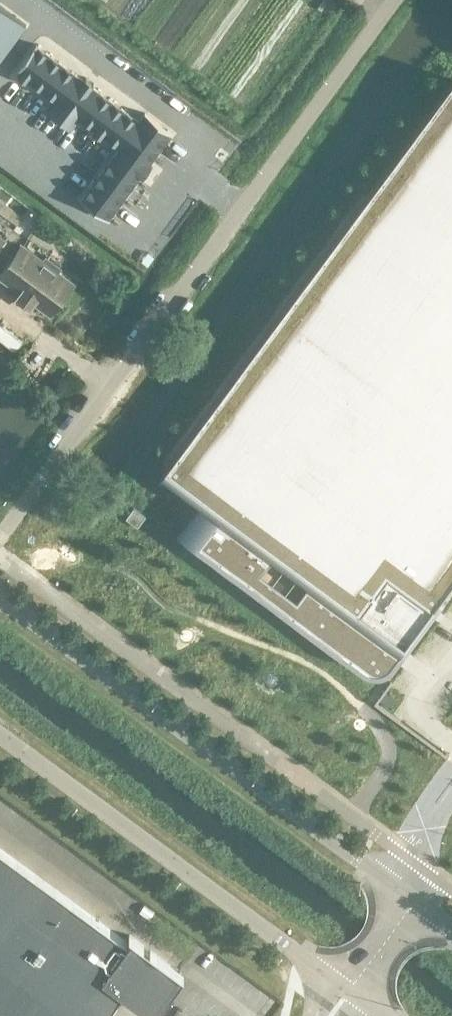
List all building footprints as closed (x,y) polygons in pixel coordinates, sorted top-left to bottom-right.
[(14,41),(13,40),(26,23),(0,4),(0,59),(14,41)] [(36,43),(16,71),(20,74),(18,76),(25,81),(27,78),(55,100),(47,111),(48,112),(50,110),(71,126),(70,128),(71,129),(79,118),(95,129),(93,132),(100,137),(102,134),(119,147),(81,198),(108,219),(141,175),(143,176),(152,165),(149,163),(172,132),(145,111),(139,119),(92,84),(94,82),(85,76),(84,78),(36,43)] [(451,578),(451,77),(164,466),(203,495),(176,530),(361,667),(365,669),(370,671),(374,672),(379,672),(384,670),(388,668),(392,666),(395,662),(414,636),(416,632),(418,628),(418,623),(418,619),(417,614),(415,610),(412,606),(409,603),(418,590),(433,602),(451,579),(451,578)] [(21,291),(19,294),(17,296),(19,297),(29,304),(31,306),(32,304),(34,301),(49,312),(50,313),(52,312),(51,311),(72,284),(74,282),(72,281),(57,270),(58,269),(60,267),(46,257),(45,259),(44,261),(22,244),(0,273),(0,275),(21,291)] [(0,321),(0,335),(17,348),(24,338),(1,321),(0,321)] [(125,517),(137,526),(146,514),(133,505),(125,517)] [(123,991),(154,1014),(184,974),(132,936),(128,941),(0,848),(0,1015),(104,1015),(123,991)]
